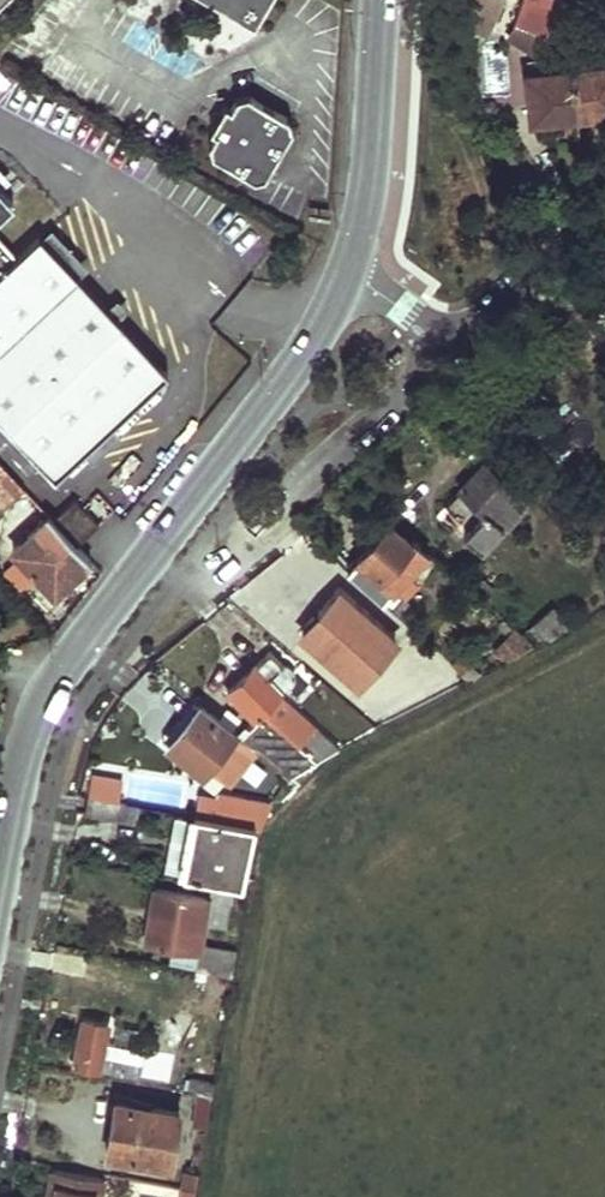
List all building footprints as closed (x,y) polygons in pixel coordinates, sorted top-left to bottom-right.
[(272,0),(205,0),(255,29),(272,0)] [(454,1),(463,21),(487,30),(499,0),(455,0),(454,1)] [(525,74),(527,91),(533,91),(536,119),(576,115),(570,68),(569,53),(558,47),(559,58),(564,57),(565,69),(525,74)] [(576,115),(604,112),(604,64),(570,68),(576,115)] [(9,77),(0,69),(0,88),(9,77)] [(237,95),(230,106),(225,103),(211,128),(216,131),(210,142),(212,152),(254,177),(264,175),(292,128),(289,118),(247,93),(237,95)] [(54,477),(168,372),(40,235),(15,258),(0,251),(0,419),(54,477)] [(523,496),(481,460),(444,502),(468,523),(461,529),(479,546),(523,496)] [(10,502),(22,491),(0,467),(0,491),(10,502)] [(50,516),(15,550),(55,592),(90,559),(77,545),(53,519),(50,516)] [(411,537),(391,519),(349,565),(383,597),(392,588),(429,547),(414,533),(411,537)] [(474,578),(469,573),(464,579),(469,583),(474,578)] [(488,584),(480,576),(475,582),(483,590),(488,584)] [(396,633),(340,582),(319,607),(326,613),(319,620),(303,637),(359,688),(381,662),(374,657),(381,650),(396,633)] [(401,597),(392,588),(383,597),(391,605),(401,597)] [(568,624),(549,604),(520,630),(534,643),(548,635),(568,624)] [(326,613),(319,607),(312,614),(319,620),(326,613)] [(520,630),(502,614),(495,623),(508,633),(487,656),(494,663),(534,643),(520,630)] [(286,666),(270,650),(228,690),(253,715),(286,687),(294,683),(297,676),(295,669),(286,666)] [(387,655),(381,650),(374,657),(381,662),(387,655)] [(479,670),(459,655),(451,662),(467,677),(479,670)] [(200,704),(193,698),(162,737),(169,742),(200,704)] [(242,736),(200,704),(169,742),(203,770),(205,768),(223,782),(252,746),(242,736)] [(299,740),(265,712),(242,736),(252,746),(289,775),(338,744),(314,724),(299,740)] [(95,771),(94,775),(125,780),(126,776),(95,771)] [(94,775),(91,792),(123,798),(125,780),(94,775)] [(125,818),(129,800),(123,798),(91,792),(87,811),(125,818)] [(269,806),(271,802),(220,793),(220,797),(269,806)] [(263,824),(269,806),(220,797),(200,794),(196,812),(255,822),(263,824)] [(255,822),(196,812),(196,816),(176,812),(166,868),(185,871),(244,881),(255,822)] [(148,937),(173,943),(169,961),(234,973),(239,947),(203,941),(206,918),(226,921),(231,891),(213,888),(211,896),(157,886),(148,937)] [(84,956),(54,950),(51,967),(82,973),(84,956)] [(111,1024),(84,1018),(75,1063),(141,1075),(144,1061),(105,1052),(108,1040),(111,1024)] [(146,1049),(108,1040),(105,1052),(144,1061),(146,1049)] [(216,1080),(192,1077),(190,1089),(200,1091),(214,1093),(216,1080)] [(214,1093),(200,1091),(195,1122),(208,1125),(214,1093)] [(171,1161),(181,1109),(120,1098),(111,1149),(171,1161)] [(105,1177),(55,1168),(50,1196),(102,1196),(105,1177)] [(198,1184),(200,1171),(187,1169),(185,1181),(198,1184)] [(182,1196),(196,1196),(198,1184),(185,1181),(182,1196)]
